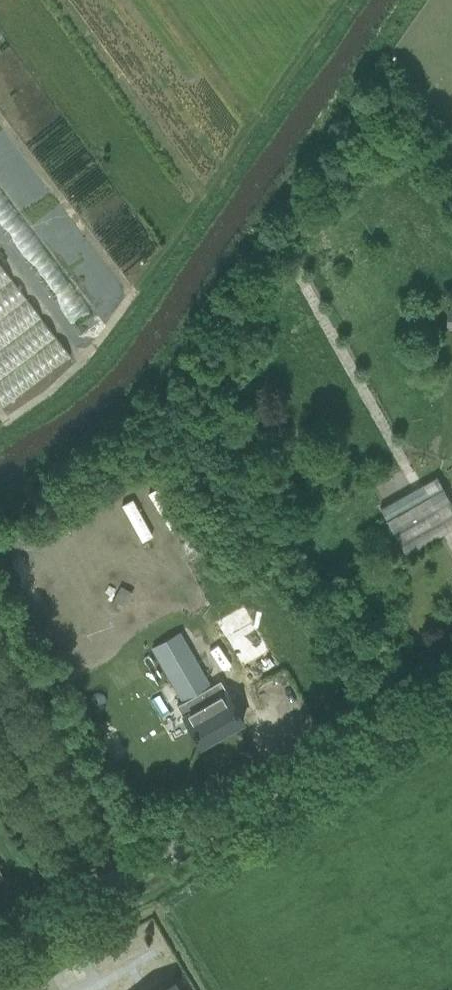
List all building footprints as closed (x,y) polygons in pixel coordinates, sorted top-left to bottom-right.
[(0,190),(0,230),(83,336),(102,321),(0,190)] [(70,356),(0,264),(0,401),(4,407),(70,356)] [(379,504),(405,550),(451,525),(451,500),(437,473),(379,504)] [(117,486),(107,491),(125,525),(135,519),(117,486)] [(130,590),(121,585),(112,602),(121,607),(130,590)] [(283,619),(255,634),(271,664),(299,649),(283,619)] [(184,714),(200,743),(225,729),(243,719),(226,690),(218,694),(213,684),(210,685),(191,650),(163,666),(183,701),(192,696),(197,706),(184,714)] [(185,970),(150,989),(196,989),(185,970)]
